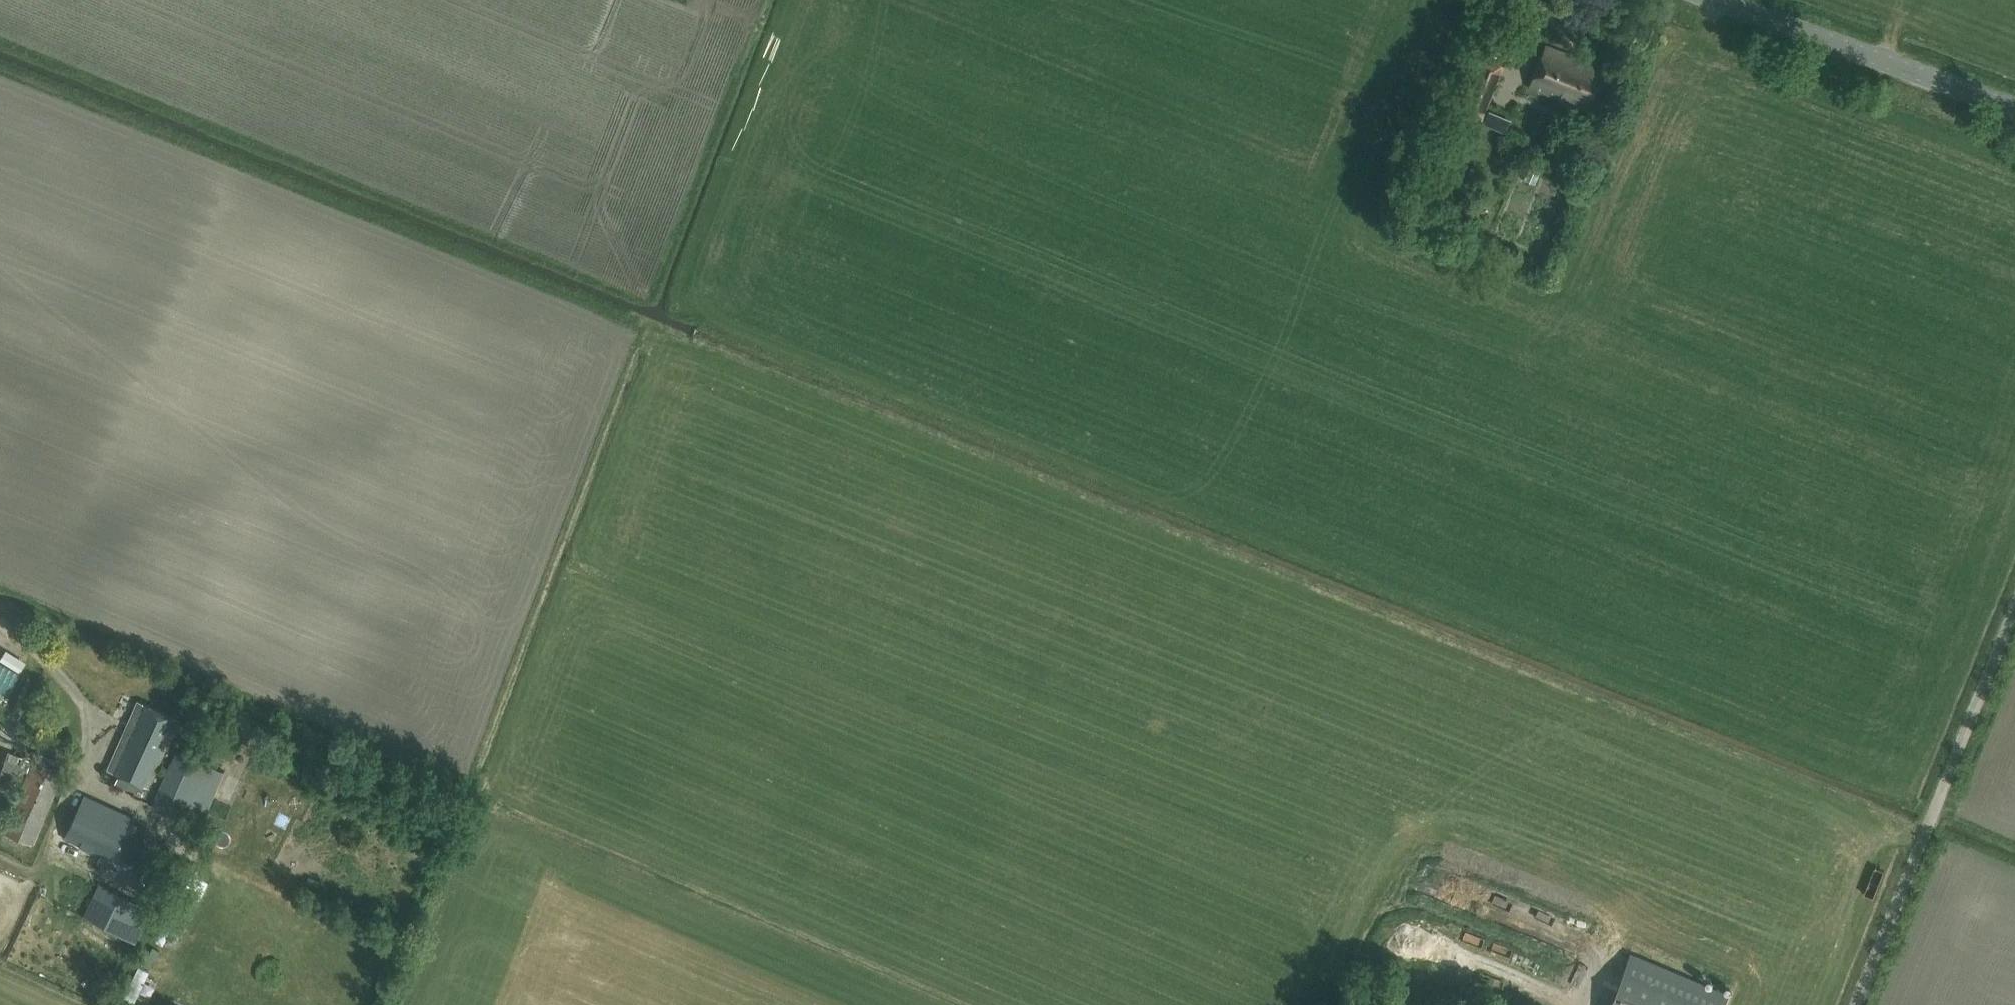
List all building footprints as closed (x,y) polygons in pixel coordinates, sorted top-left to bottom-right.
[(1604,69),(1544,47),(1529,87),(1560,98),(1559,100),(1589,111),(1604,69)] [(1504,65),(1481,56),(1458,113),(1480,122),(1504,65)] [(178,719),(139,700),(108,769),(119,774),(115,783),(135,792),(140,783),(149,787),(178,719)] [(35,753),(14,744),(5,765),(28,774),(3,833),(33,845),(63,774),(58,772),(61,763),(40,754),(36,764),(31,762),(35,753)] [(223,774),(176,753),(152,807),(168,814),(175,798),(206,812),(223,774)] [(234,803),(247,780),(232,772),(220,795),(234,803)] [(133,818),(84,796),(77,812),(66,807),(55,830),(66,835),(63,841),(132,872),(145,843),(132,837),(137,827),(130,824),(133,818)] [(1423,896),(1500,920),(1509,891),(1432,867),(1423,896)] [(150,910),(99,886),(84,918),(134,942),(150,910)] [(183,939),(189,922),(169,916),(164,932),(183,939)] [(1726,995),(1628,954),(1620,974),(1607,1004),(1722,1004),(1726,995)] [(117,1004),(148,1004),(165,968),(138,956),(117,1004)]
